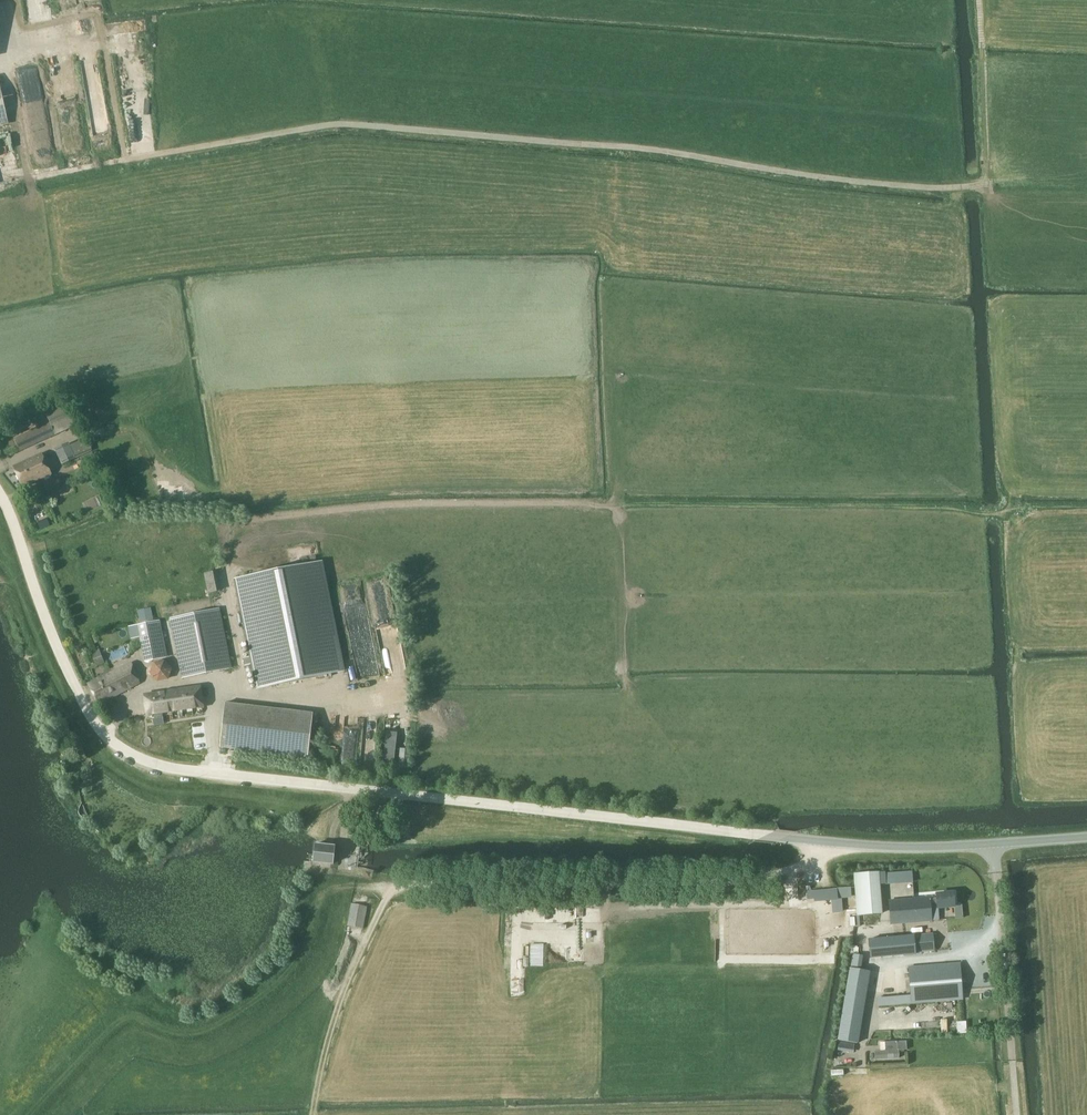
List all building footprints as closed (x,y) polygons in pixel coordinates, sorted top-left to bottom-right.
[(9,122),(0,83),(0,124),(9,122)] [(20,450),(37,442),(77,424),(65,397),(43,407),(50,421),(14,437),(1,443),(7,456),(20,450)] [(76,459),(69,443),(55,449),(62,465),(76,459)] [(42,453),(14,466),(23,486),(51,473),(51,474),(52,474),(42,452),(42,453)] [(234,579),(250,657),(243,659),(245,666),(251,665),(257,689),(346,671),(323,561),(234,579)] [(153,619),(151,608),(138,611),(140,622),(153,619)] [(220,608),(170,619),(182,677),(232,667),(220,608)] [(167,657),(163,635),(160,621),(138,625),(145,661),(167,657)] [(92,655),(96,665),(102,663),(97,652),(92,655)] [(166,659),(154,661),(150,672),(158,681),(169,679),(173,667),(166,659)] [(100,679),(90,684),(100,703),(142,681),(132,663),(102,678),(102,677),(100,678),(100,679)] [(200,686),(145,694),(148,714),(203,706),(200,686)] [(313,713),(225,703),(220,748),(308,759),(313,713)] [(396,734),(386,733),(383,761),(393,762),(396,734)] [(187,751),(207,753),(209,741),(188,738),(187,751)] [(400,748),(398,769),(409,770),(411,749),(400,748)] [(328,845),(319,844),(316,844),(314,862),(333,864),(335,846),(328,845)] [(877,872),(854,874),(858,916),(880,914),(877,872)] [(905,872),(884,873),(885,883),(906,882),(905,872)] [(851,887),(837,888),(837,889),(837,890),(838,898),(838,899),(852,898),(851,887)] [(814,898),(814,901),(838,899),(837,889),(807,891),(808,899),(814,898)] [(930,897),(889,901),(891,924),(939,920),(938,908),(955,906),(954,893),(937,894),(937,898),(930,899),(930,897)] [(352,906),(349,929),(365,930),(368,908),(352,906)] [(915,952),(934,950),(933,934),(869,939),(871,958),(916,954),(915,952)] [(847,985),(838,1040),(858,1043),(867,988),(870,971),(861,970),(863,955),(853,954),(847,985)] [(909,968),(911,995),(877,998),(877,1007),(911,1004),(912,1003),(963,999),(960,963),(909,968)] [(875,1051),(875,1060),(899,1059),(899,1050),(906,1049),(906,1041),(885,1042),(885,1050),(875,1051)] [(854,1044),(840,1042),(840,1043),(845,1044),(844,1050),(853,1052),(854,1044)]
